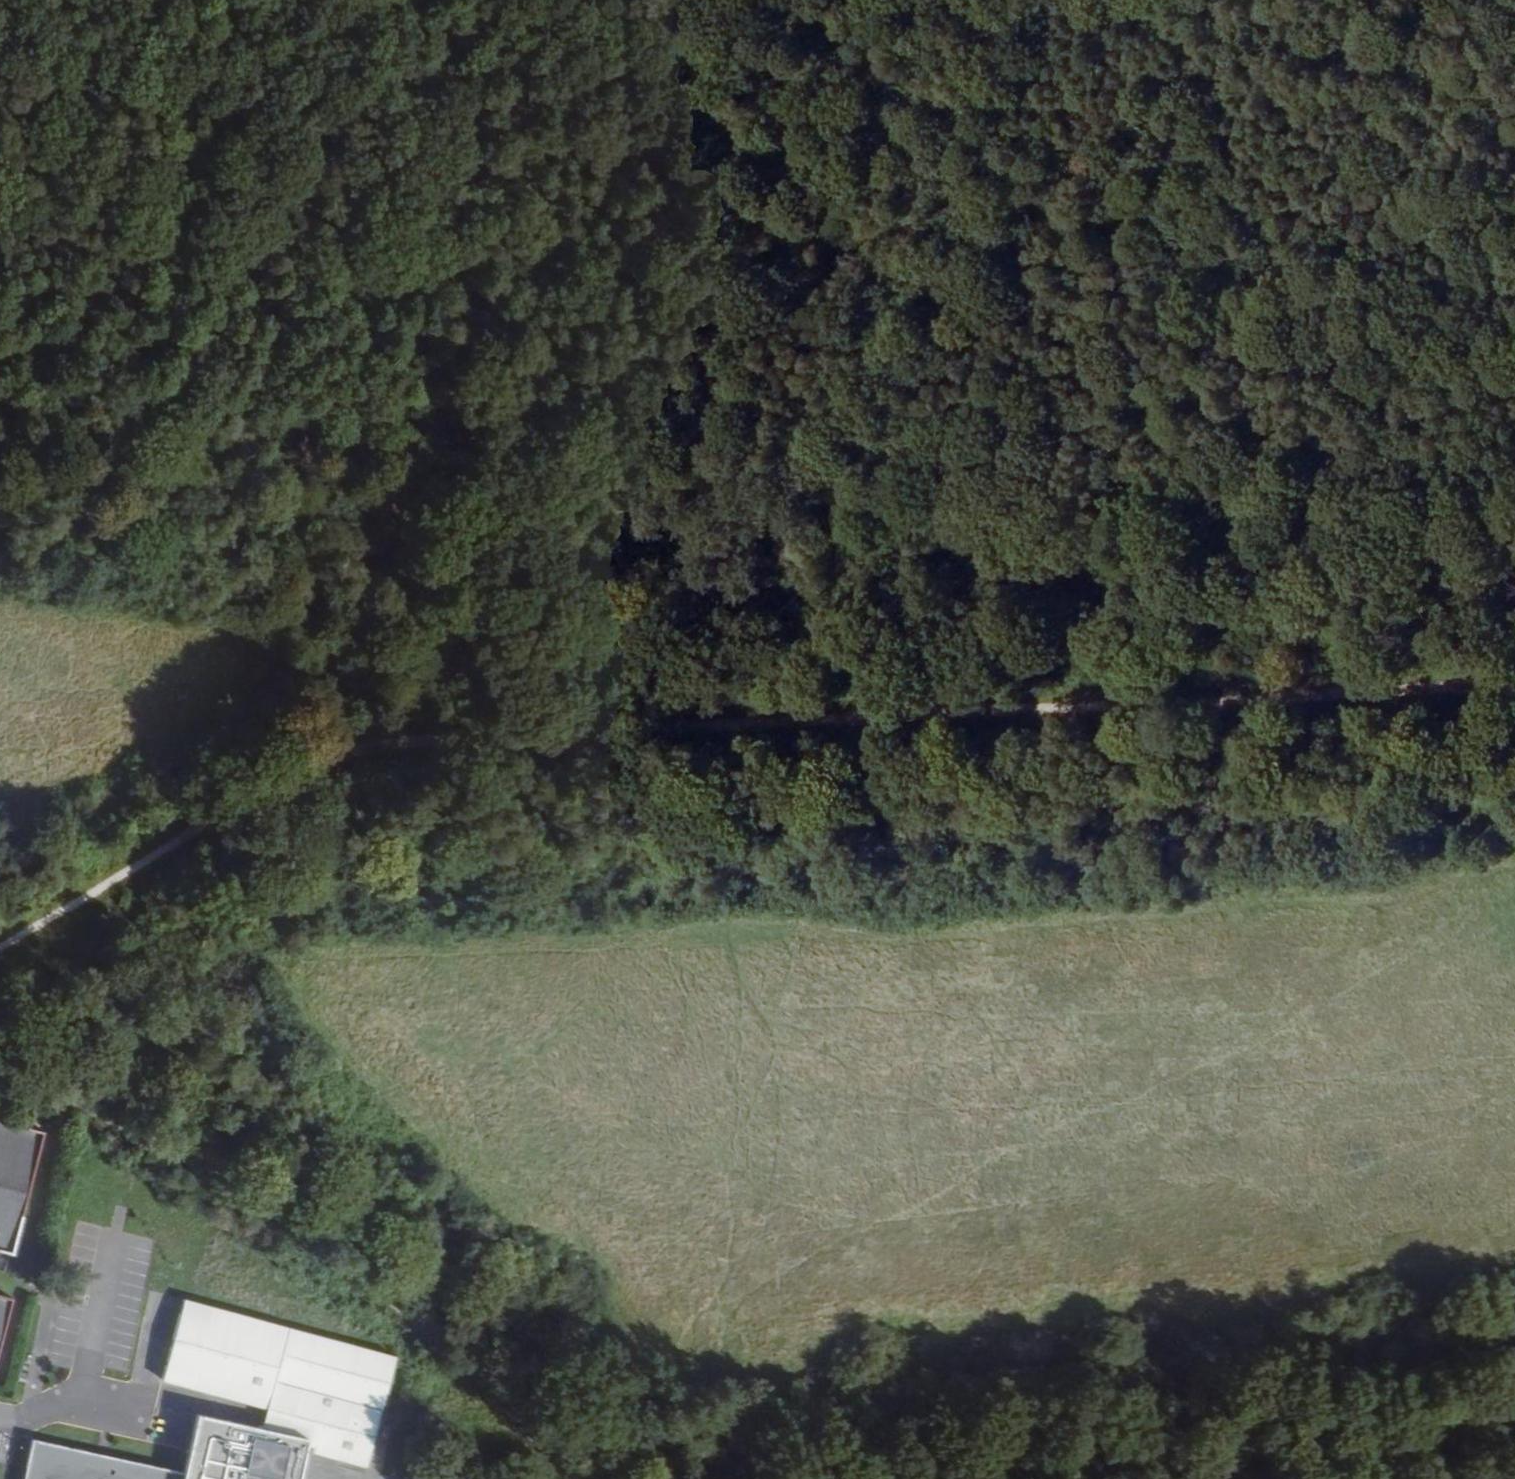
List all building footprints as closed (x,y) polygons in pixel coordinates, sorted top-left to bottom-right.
[(4,1250),(9,1252),(40,1131),(0,1121),(0,1249),(4,1250)] [(10,1300),(0,1297),(0,1338),(10,1300)] [(306,1446),(313,1448),(311,1454),(366,1468),(381,1411),(395,1357),(182,1299),(161,1381),(260,1407),(266,1409),(260,1429),(255,1428),(196,1415),(184,1474),(100,1456),(32,1440),(25,1470),(23,1478),(298,1478),(306,1446)]
